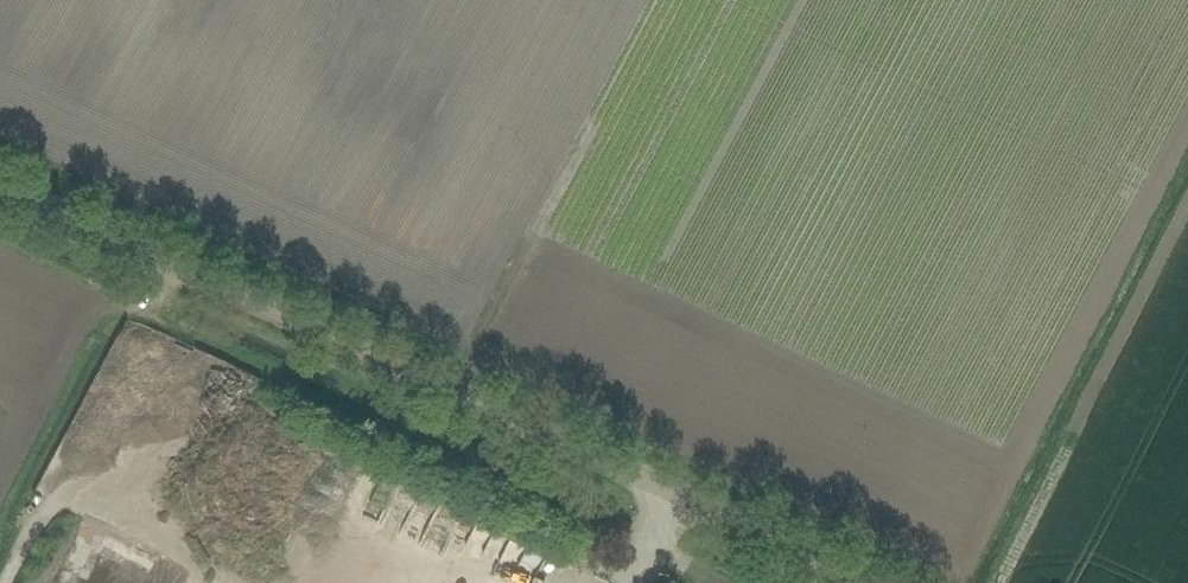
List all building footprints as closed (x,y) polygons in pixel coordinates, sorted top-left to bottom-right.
[(505,556),(537,572),(546,555),(513,538),(505,556)]
